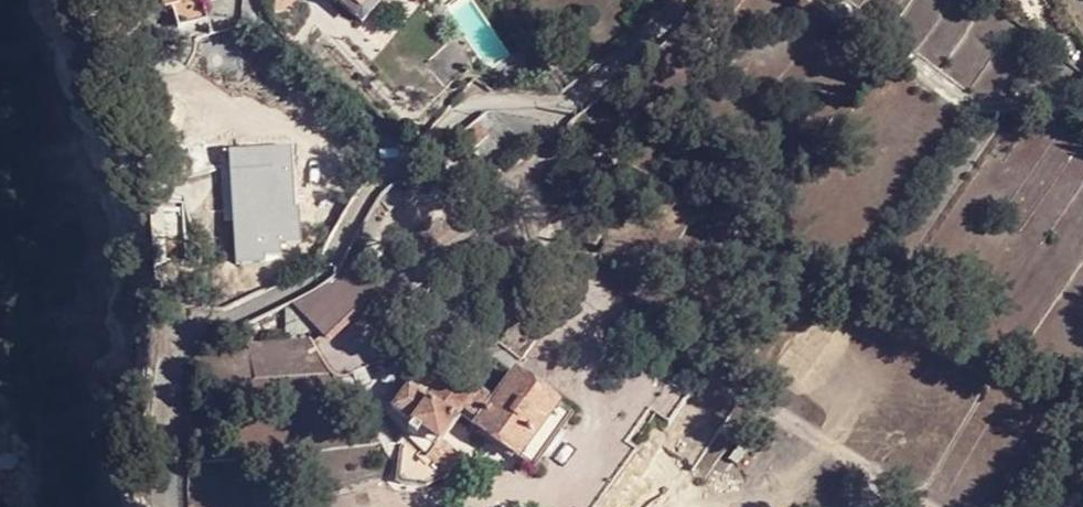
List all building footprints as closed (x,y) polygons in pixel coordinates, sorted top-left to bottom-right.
[(202,3),(215,0),(163,0),(166,12),(172,11),(202,3)] [(364,23),(383,0),(337,0),(364,23)] [(208,26),(202,3),(172,11),(178,34),(208,26)] [(564,52),(545,66),(550,73),(570,60),(564,52)] [(478,124),(461,138),(474,153),(492,139),(478,124)] [(303,299),(291,305),(317,329),(326,339),(390,277),(357,242),(342,269),(335,277),(327,284),(317,291),(303,299)] [(396,284),(390,277),(326,339),(332,346),(396,284)] [(441,446),(443,442),(461,419),(535,471),(573,416),(514,373),(504,388),(485,374),(474,389),(449,371),(428,402),(408,388),(392,411),(413,427),(408,433),(417,438),(421,432),(441,446)] [(441,446),(437,451),(459,471),(466,464),(443,442),(441,446)] [(579,506),(597,506),(636,452),(625,444),(579,506)] [(437,451),(430,461),(449,480),(459,471),(437,451)]
